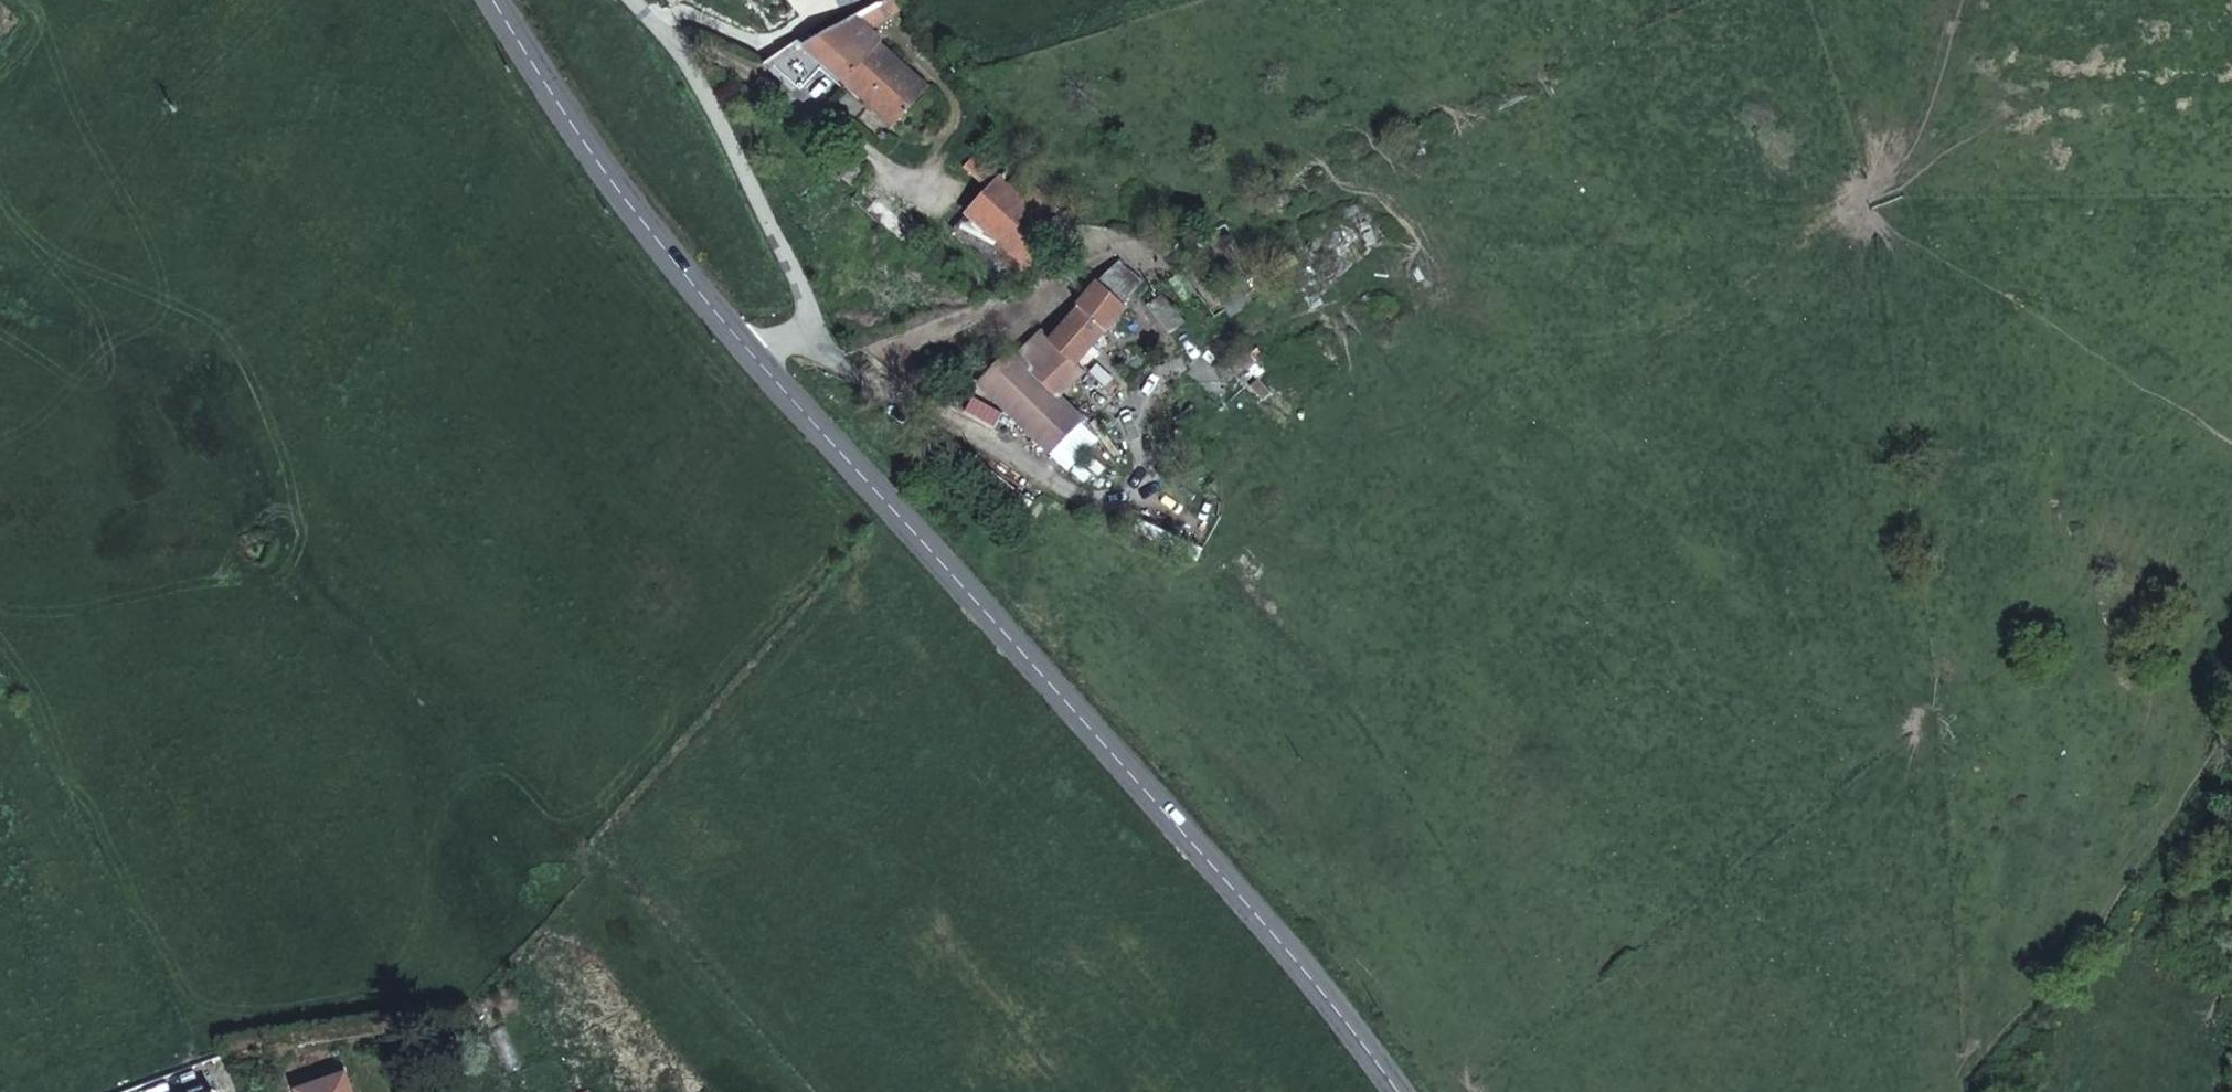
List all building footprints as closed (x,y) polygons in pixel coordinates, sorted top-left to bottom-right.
[(903,0),(876,0),(817,32),(813,30),(768,54),(778,60),(788,67),(805,59),(813,69),(835,54),(851,69),(887,37),(874,21),(903,0)] [(875,92),(901,117),(935,88),(910,58),(907,60),(887,37),(851,69),(875,92)] [(978,159),(1001,185),(1014,172),(991,148),(978,159)] [(1008,268),(1032,247),(1049,232),(1064,247),(1087,225),(1027,162),(1014,172),(1001,185),(954,226),(1001,275),(1008,268)] [(1018,276),(1040,256),(1032,247),(1008,268),(1018,276)] [(1122,260),(1108,274),(1130,297),(1145,283),(1122,260)] [(1130,297),(1108,274),(1058,325),(1054,320),(1025,348),(1019,342),(1001,359),(984,376),(1067,454),(1098,421),(1060,383),(1136,302),(1130,297)] [(344,1075),(298,1090),(298,1091),(350,1091),(344,1075)]
